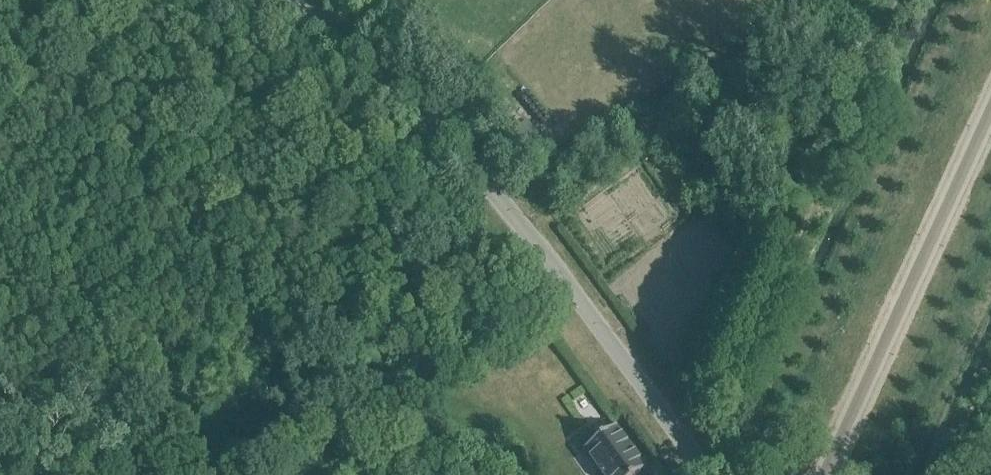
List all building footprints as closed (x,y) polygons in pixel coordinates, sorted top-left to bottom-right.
[(600,474),(636,474),(646,468),(645,466),(644,467),(615,428),(617,427),(616,426),(581,451),(582,453),(583,452),(600,474)]
